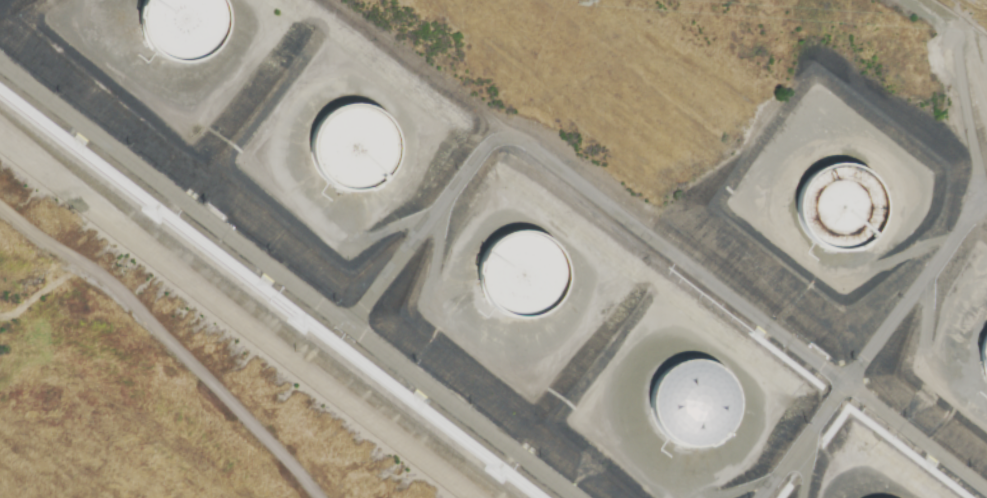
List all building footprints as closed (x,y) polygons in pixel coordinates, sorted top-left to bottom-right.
[(140,15),(145,0),(218,0),(224,10),(226,29),(220,45),(208,58),(194,65),(183,66),(167,64),(150,51),(141,37),(139,26),(140,15)] [(326,126),(339,118),(354,114),(370,116),(383,123),(394,135),(401,153),(400,169),(394,183),(383,194),(369,201),(354,203),(343,201),(329,194),(319,183),(313,169),(312,153),(317,138),(326,126)] [(821,186),(835,180),(851,180),(865,184),(877,194),(885,207),(888,226),(884,240),(876,253),(864,262),(849,266),(829,264),(816,256),(806,245),(801,230),(801,215),(807,201),(821,186)] [(503,244),(518,241),(533,243),(546,249),(556,260),(562,274),(562,295),(555,309),(545,320),(531,326),(516,327),(502,323),(492,317),(482,305),(477,291),(478,276),(483,262),(493,250),(503,244)] [(664,384),(676,375),(691,371),(706,372),(720,379),(731,390),(737,403),(739,422),(734,437),(724,449),(711,456),(696,459),(683,458),(669,451),(658,440),(652,426),(651,411),(655,396),(664,384)]
